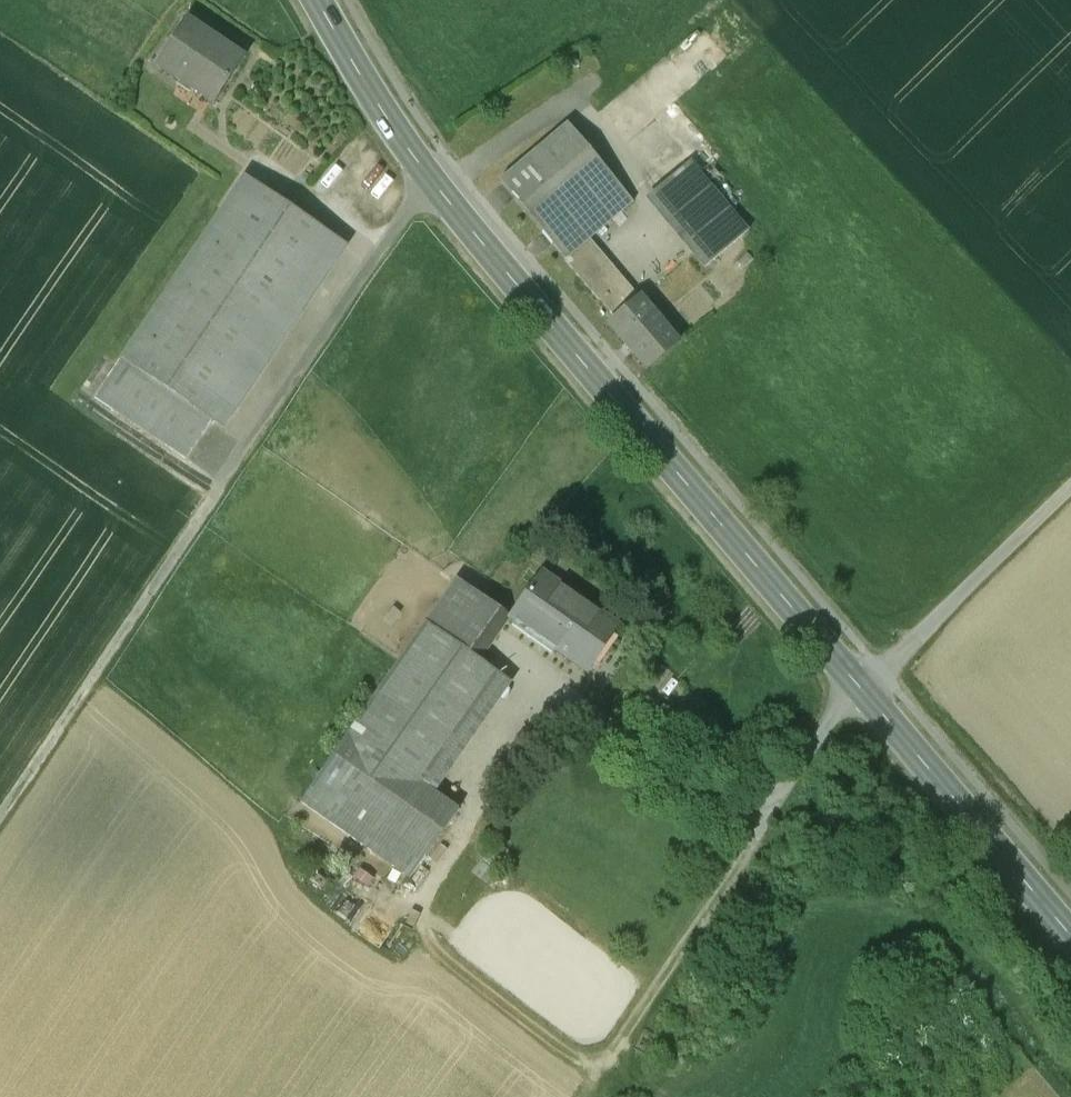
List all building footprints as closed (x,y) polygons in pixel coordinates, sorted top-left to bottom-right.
[(243,59),(187,21),(157,67),(213,104),(243,59)] [(567,125),(500,183),(565,259),(565,260),(585,242),(633,202),(567,125)] [(748,231),(690,162),(656,191),(701,246),(693,253),(705,267),(748,231)] [(244,177),(120,361),(159,388),(212,423),(336,239),(244,177)] [(603,264),(585,242),(565,260),(565,259),(563,261),(599,303),(600,302),(615,319),(632,305),(628,301),(624,304),(613,291),(620,284),(603,264)] [(615,319),(608,325),(647,370),(656,362),(678,344),(639,298),(632,305),(615,319)] [(212,423),(159,388),(120,361),(95,398),(187,460),(212,423)] [(617,627),(542,575),(511,619),(538,638),(586,672),(617,627)] [(511,619),(456,580),(425,624),(480,663),(511,619)] [(425,624),(399,662),(300,804),(353,841),(409,881),(457,812),(420,787),(498,676),(480,663),(425,624)] [(502,718),(506,721),(529,691),(508,675),(475,715),(493,729),(502,718)]
